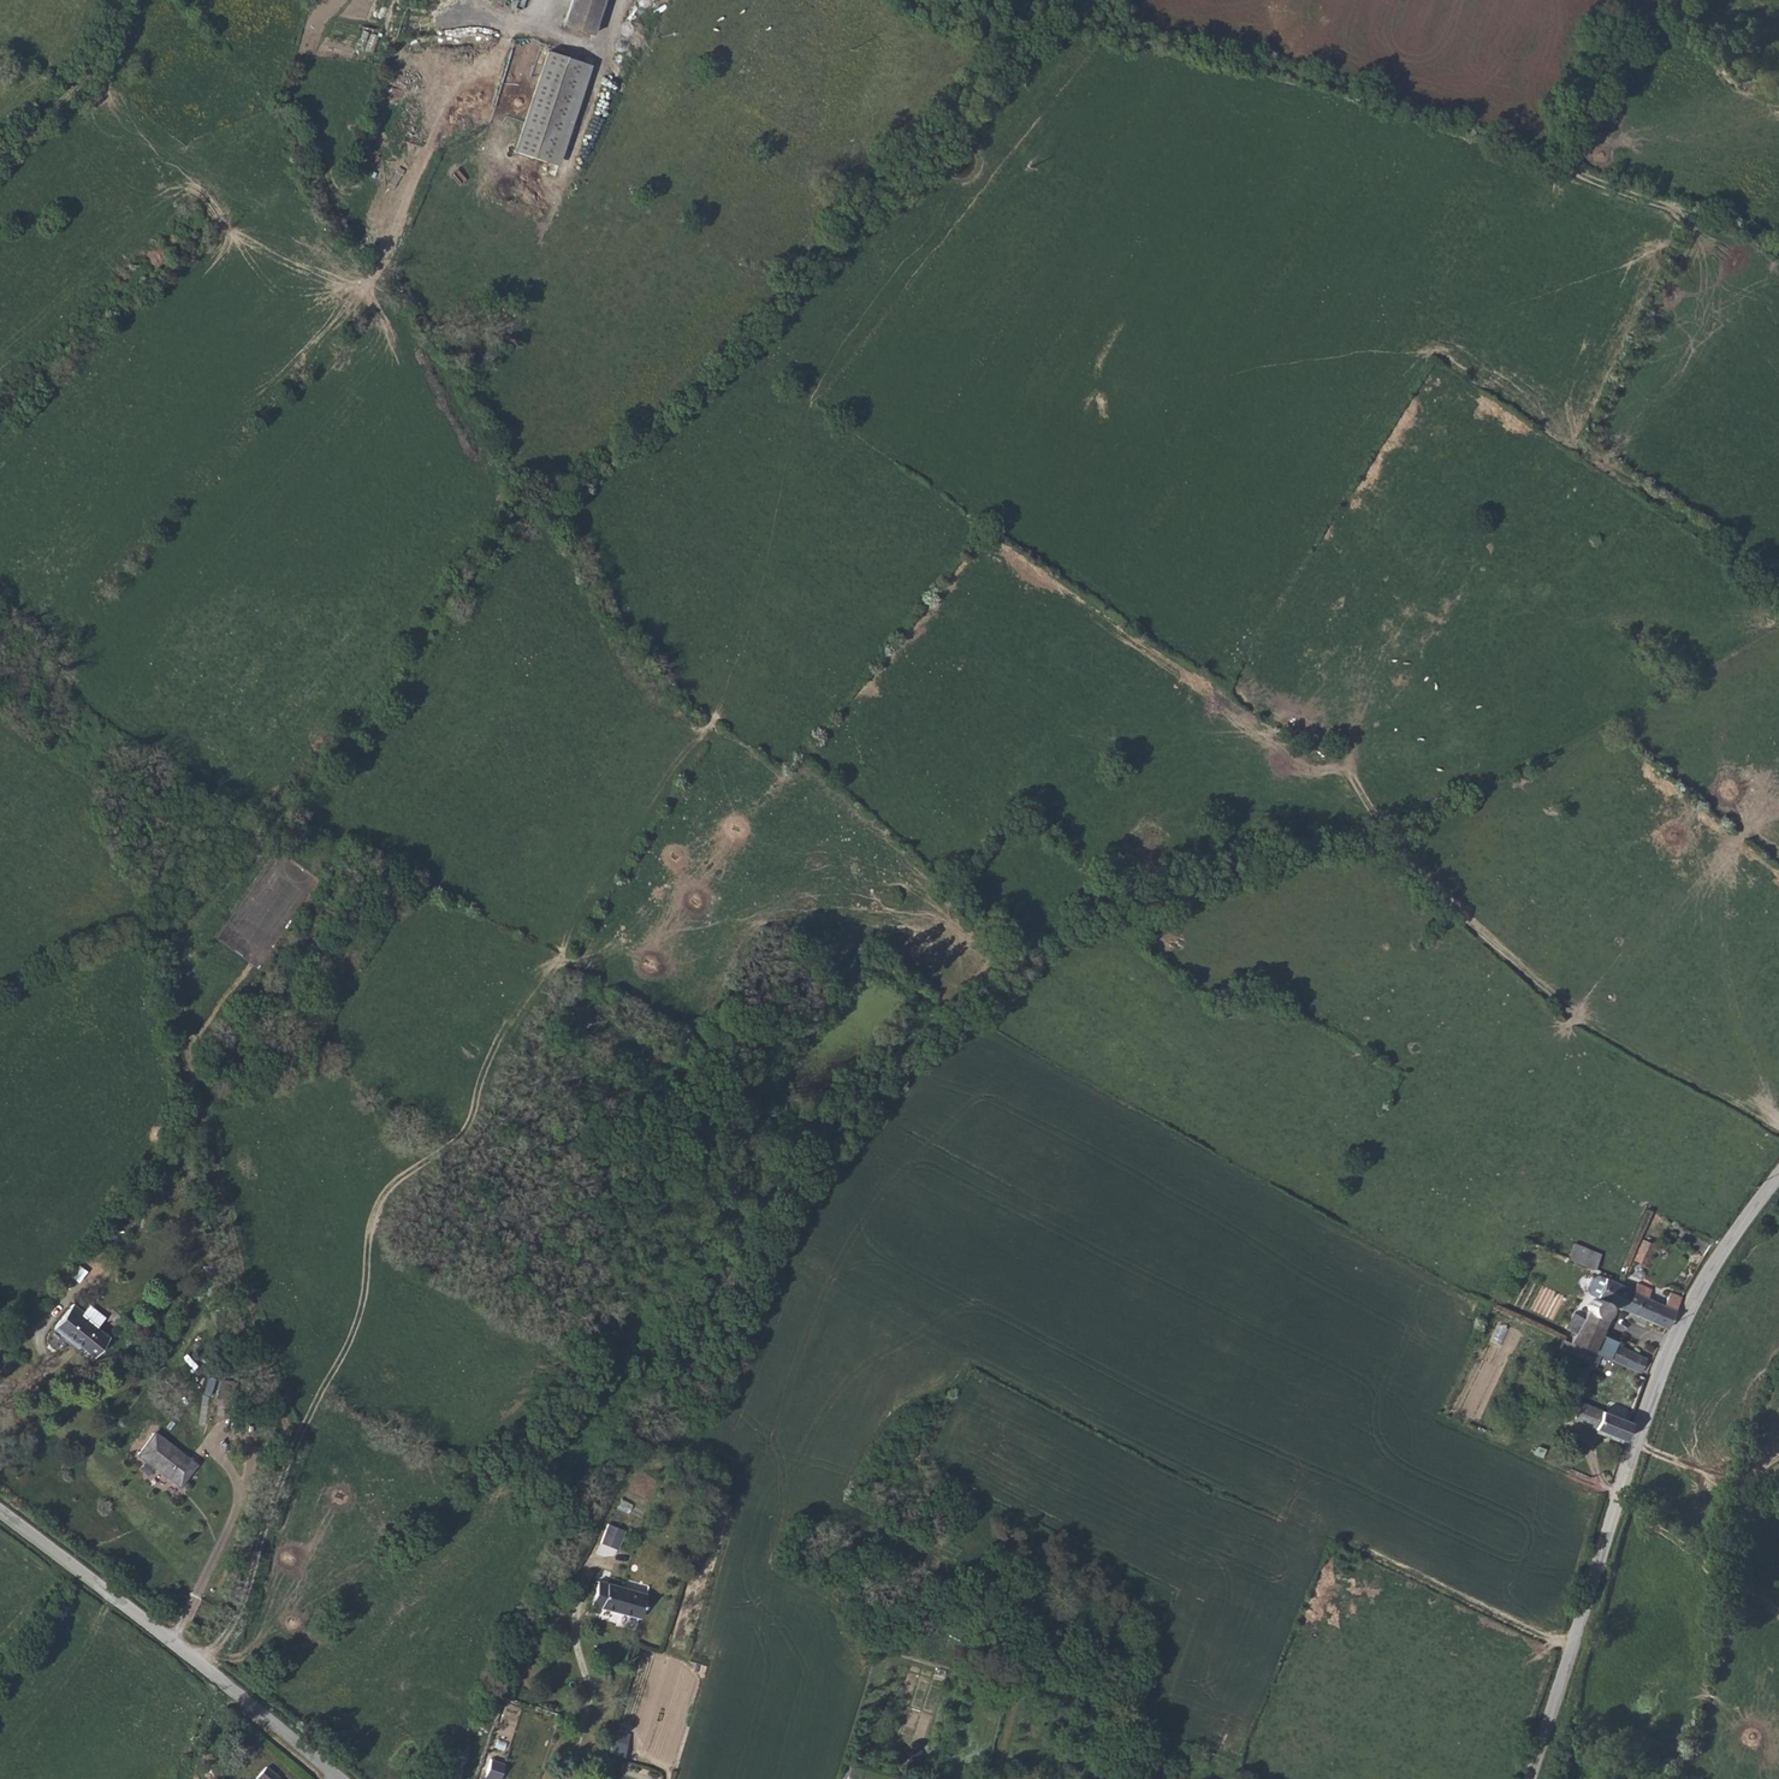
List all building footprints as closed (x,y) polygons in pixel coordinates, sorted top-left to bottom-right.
[(565,24),(594,33),(605,0),(572,0),(565,24)] [(560,166),(592,65),(550,51),(517,151),(560,166)] [(1653,1245),(1643,1240),(1637,1252),(1648,1256),(1653,1245)] [(1567,1256),(1594,1268),(1601,1253),(1574,1242),(1567,1256)] [(1667,1327),(1682,1297),(1670,1291),(1663,1303),(1648,1296),(1652,1288),(1637,1282),(1633,1290),(1599,1275),(1599,1269),(1594,1268),(1583,1293),(1565,1327),(1574,1332),(1570,1341),(1596,1352),(1604,1356),(1640,1372),(1646,1356),(1615,1342),(1616,1340),(1602,1333),(1609,1318),(1604,1315),(1608,1307),(1608,1301),(1667,1327)] [(96,1356),(111,1335),(90,1320),(92,1317),(70,1302),(52,1326),(72,1343),(76,1341),(96,1356)] [(1596,1352),(1570,1341),(1563,1338),(1560,1348),(1588,1360),(1596,1352)] [(1625,1440),(1631,1420),(1586,1403),(1579,1400),(1572,1419),(1579,1422),(1625,1440)] [(182,1486),(200,1463),(160,1433),(142,1456),(182,1486)] [(598,1546),(615,1553),(622,1534),(605,1527),(598,1546)] [(645,1597),(624,1592),(595,1584),(589,1607),(638,1620),(645,1597)] [(626,1754),(630,1743),(615,1739),(612,1750),(626,1754)] [(498,1778),(504,1761),(490,1756),(484,1774),(498,1778)] [(268,1768),(259,1778),(280,1778),(268,1768)] [(459,1778),(434,1771),(432,1770),(429,1778),(459,1778)]
